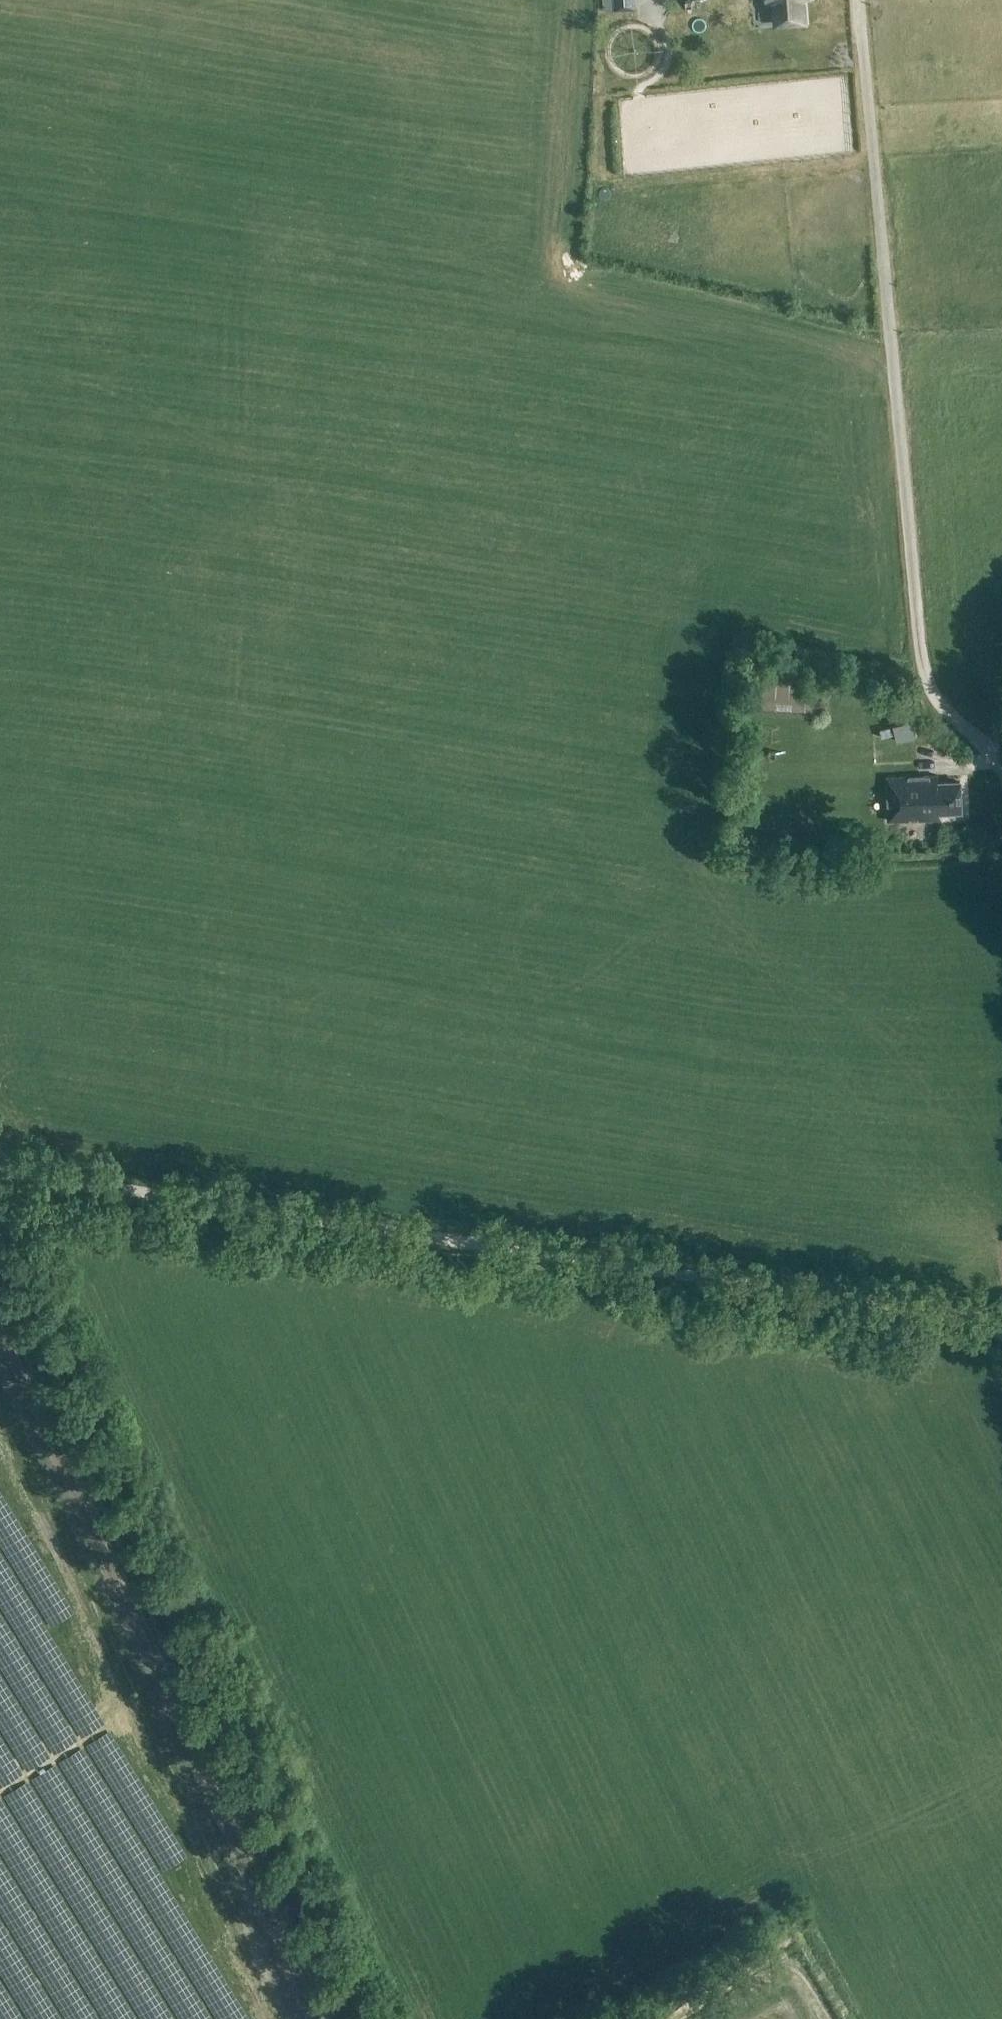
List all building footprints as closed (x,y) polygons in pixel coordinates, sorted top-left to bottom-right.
[(613,11),(636,10),(635,0),(613,0),(613,11)] [(766,1),(774,0),(776,24),(805,22),(803,0),(766,0),(766,1)] [(913,720),(893,725),(897,742),(917,737),(913,720)] [(937,777),(886,779),(887,821),(939,819),(938,812),(961,811),(960,782),(937,783),(937,777)]
